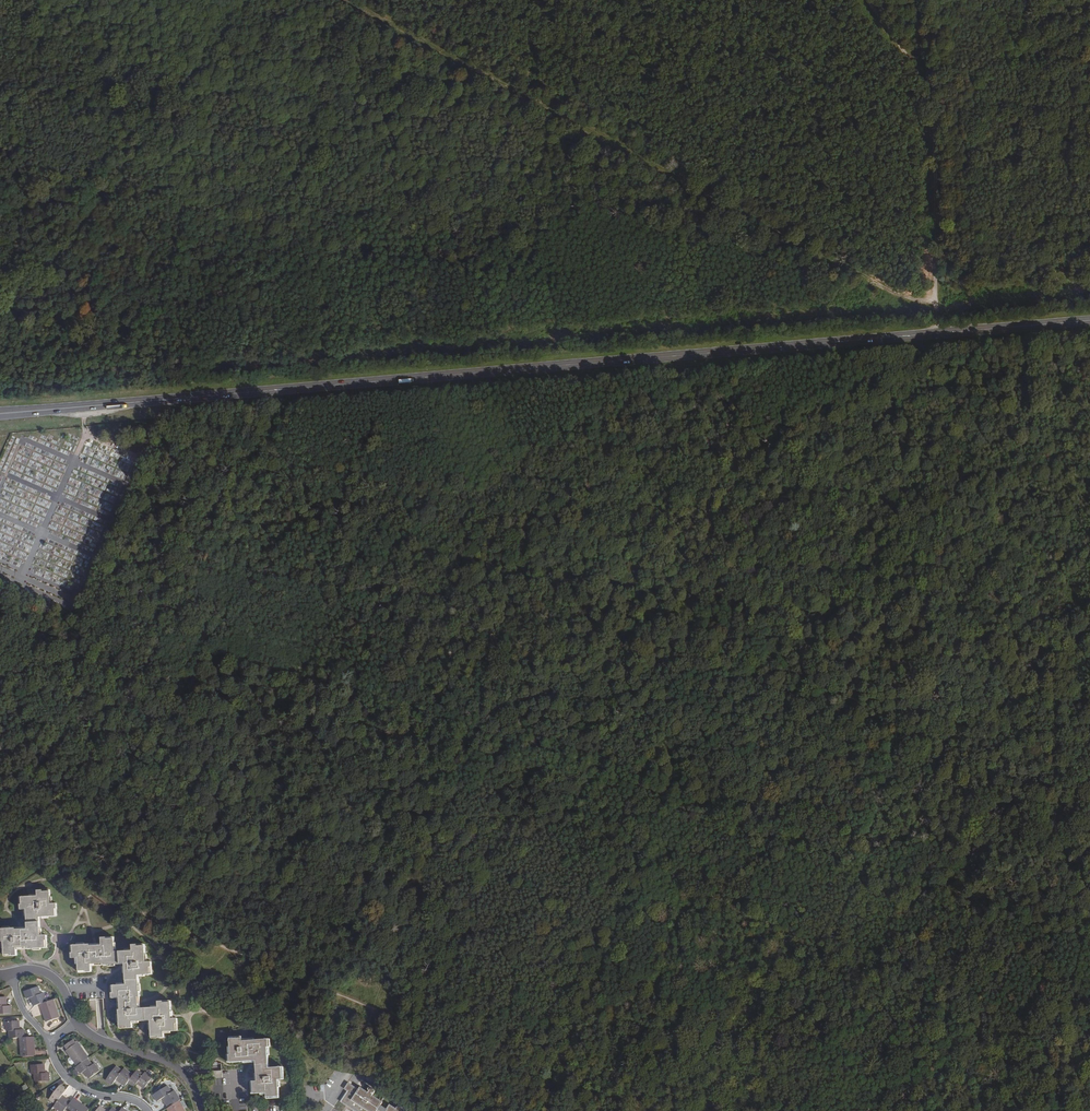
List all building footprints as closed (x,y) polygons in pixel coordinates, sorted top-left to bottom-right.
[(28,924),(40,923),(39,917),(56,917),(55,909),(57,908),(57,904),(51,904),(50,892),(43,892),(43,891),(38,891),(38,896),(22,897),(22,905),(20,905),(21,910),(27,910),(28,924)] [(46,948),(46,941),(47,941),(47,936),(41,936),(40,923),(28,924),(28,928),(28,929),(16,930),(15,929),(0,930),(0,942),(4,942),(5,955),(12,955),(12,956),(17,956),(17,950),(17,949),(29,948),(29,949),(46,948)] [(86,971),(87,972),(92,972),(91,966),(91,965),(103,964),(103,966),(122,964),(121,952),(115,952),(114,939),(107,940),(107,938),(102,938),(102,944),(102,946),(90,946),(90,945),(73,946),(74,953),(72,953),(72,958),(79,958),(79,971),(86,971)] [(138,975),(151,975),(151,967),(152,967),(152,962),(146,962),(145,946),(137,946),(138,945),(133,945),(133,951),(121,952),(122,964),(125,964),(126,980),(139,980),(138,975)] [(96,1011),(96,999),(103,998),(104,1023),(120,1022),(119,1010),(118,998),(112,998),(112,993),(111,986),(113,986),(127,985),(126,980),(125,964),(122,964),(103,966),(91,966),(92,972),(87,972),(87,979),(88,999),(89,999),(90,1011),(96,1011)] [(132,1021),(144,1021),(143,1008),(141,1009),(139,1009),(138,997),(140,997),(139,980),(126,980),(127,985),(113,986),(113,993),(112,993),(112,998),(118,998),(120,998),(121,1010),(119,1010),(120,1022),(120,1027),(127,1027),(128,1028),(133,1028),(132,1021)] [(368,987),(360,983),(356,991),(364,994),(368,987)] [(32,997),(35,1006),(40,1004),(46,1002),(43,993),(41,994),(38,987),(24,991),(27,999),(31,997),(32,997)] [(5,997),(0,997),(0,1015),(11,1014),(11,1006),(7,1006),(5,1006),(5,997)] [(60,1018),(54,999),(46,1002),(40,1004),(42,1008),(43,1008),(45,1014),(43,1015),(46,1022),(60,1018)] [(399,1003),(392,999),(388,1007),(395,1011),(399,1003)] [(164,1032),(176,1031),(176,1024),(178,1024),(177,1019),(172,1019),(171,1007),(171,1003),(163,1003),(163,1002),(158,1002),(159,1008),(143,1008),(144,1021),(151,1021),(152,1037),(159,1037),(159,1038),(164,1038),(164,1032)] [(355,1010),(348,1006),(343,1013),(351,1018),(355,1010)] [(9,1031),(10,1038),(20,1038),(25,1037),(24,1030),(20,1030),(18,1030),(18,1021),(6,1022),(7,1031),(9,1031)] [(387,1027),(379,1022),(375,1030),(383,1034),(387,1027)] [(223,1099),(235,1098),(246,1098),(254,1097),(254,1094),(252,1094),(251,1082),(253,1081),(257,1081),(256,1065),(256,1061),(230,1062),(228,1062),(228,1055),(229,1055),(231,1054),(230,1039),(230,1037),(239,1037),(238,1029),(214,1031),(215,1053),(213,1053),(214,1063),(221,1063),(221,1070),(212,1071),(212,1078),(222,1078),(223,1099)] [(35,1045),(34,1037),(25,1037),(20,1038),(21,1057),(35,1056),(35,1052),(33,1052),(33,1045),(35,1045)] [(242,1038),(230,1039),(231,1054),(229,1055),(230,1062),(256,1061),(256,1065),(269,1065),(268,1047),(269,1047),(269,1039),(242,1041),(242,1038)] [(68,1050),(76,1044),(74,1040),(65,1046),(68,1050)] [(88,1058),(89,1058),(78,1043),(76,1044),(68,1050),(66,1051),(71,1057),(72,1056),(76,1062),(75,1063),(77,1066),(88,1058)] [(77,1066),(76,1067),(80,1074),(84,1072),(85,1071),(90,1078),(100,1071),(94,1064),(92,1065),(88,1058),(77,1066)] [(44,1073),(43,1064),(31,1065),(32,1074),(35,1074),(35,1082),(50,1081),(49,1073),(45,1073),(44,1073)] [(253,1081),(254,1094),(267,1093),(267,1097),(280,1096),(278,1080),(283,1080),(282,1068),(269,1068),(269,1065),(256,1065),(257,1081),(253,1081)] [(121,1084),(125,1086),(128,1082),(133,1075),(124,1068),(122,1071),(116,1067),(106,1080),(112,1085),(116,1080),(117,1078),(122,1082),(121,1084)] [(143,1074),(137,1070),(133,1075),(128,1082),(134,1086),(136,1083),(138,1082),(145,1088),(152,1078),(145,1072),(143,1074)] [(368,1093),(360,1087),(359,1090),(349,1083),(344,1089),(348,1091),(341,1102),(354,1110),(381,1110),(378,1109),(383,1103),(373,1096),(368,1093)] [(178,1101),(180,1100),(174,1090),(172,1092),(167,1085),(153,1095),(157,1101),(163,1098),(164,1098),(168,1103),(166,1104),(168,1107),(178,1101)] [(71,1102),(67,1098),(66,1100),(62,1096),(63,1095),(66,1090),(59,1086),(50,1099),(56,1104),(53,1106),(60,1110),(64,1110),(65,1109),(71,1102)] [(74,1098),(71,1102),(65,1109),(68,1110),(88,1110),(89,1110),(83,1105),(82,1106),(77,1102),(78,1101),(74,1098)] [(167,1109),(168,1110),(185,1110),(178,1101),(168,1107),(167,1109)]
